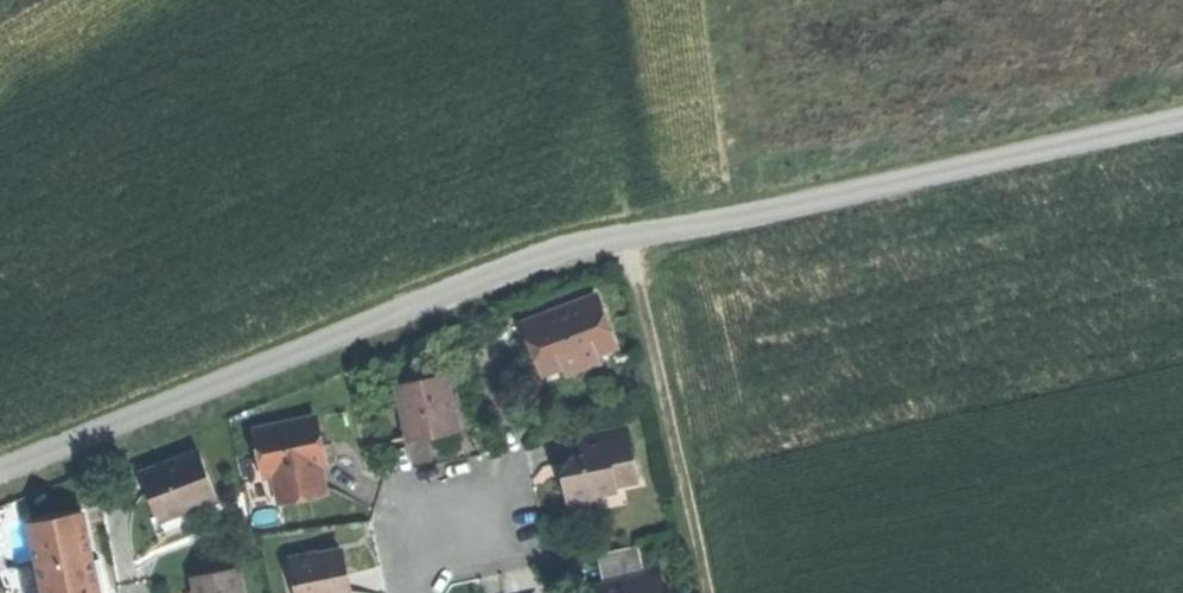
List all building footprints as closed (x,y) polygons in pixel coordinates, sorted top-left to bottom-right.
[(526,323),(542,363),(581,348),(585,357),(598,352),(615,345),(596,296),(526,323)] [(600,357),(598,352),(585,357),(581,348),(542,363),(547,378),(571,369),(600,357)] [(429,436),(459,430),(448,375),(397,386),(409,440),(429,436)] [(315,418),(258,430),(267,473),(275,471),(281,497),(324,488),(320,470),(315,447),(321,445),(315,418)] [(567,495),(570,511),(596,505),(594,494),(616,489),(616,484),(638,480),(628,427),(580,436),(584,456),(571,459),(562,472),(567,495)] [(149,495),(160,521),(160,520),(159,517),(186,507),(188,510),(217,498),(198,450),(141,472),(149,495)] [(30,526),(38,562),(45,592),(99,592),(82,515),(30,526)] [(660,573),(645,576),(643,566),(639,545),(597,553),(600,567),(603,584),(602,584),(603,592),(602,592),(664,592),(660,573)] [(292,560),(299,592),(351,592),(346,570),(342,551),(306,559),(306,557),(292,560)] [(38,562),(0,571),(0,572),(8,592),(45,592),(38,562)] [(658,563),(643,566),(645,576),(660,573),(658,563)] [(238,568),(192,576),(196,592),(243,592),(238,568)]
